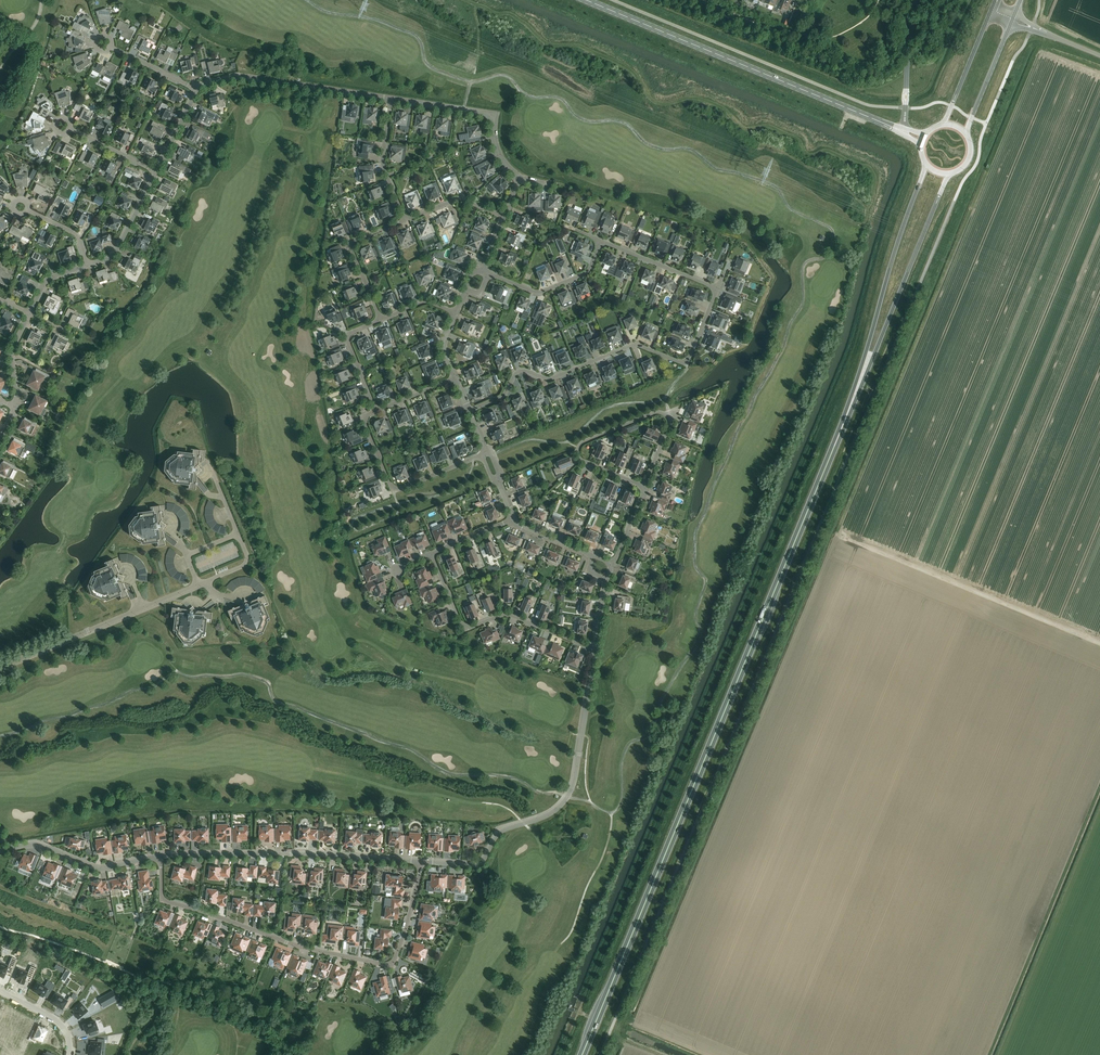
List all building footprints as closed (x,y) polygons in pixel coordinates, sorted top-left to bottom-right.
[(774,5),(772,11),(778,13),(780,10),(782,10),(782,8),(787,10),(790,1),(787,0),(783,0),(782,2),(777,0),(774,5)] [(104,25),(105,25),(105,26),(106,26),(107,26),(107,25),(107,24),(109,24),(109,23),(111,23),(111,10),(107,10),(106,8),(96,12),(100,25),(104,24),(104,25)] [(94,24),(85,15),(82,18),(80,17),(77,23),(75,22),(72,27),(80,31),(81,30),(88,33),(89,29),(90,30),(91,30),(92,30),(93,29),(93,28),(92,27),(93,26),(94,24)] [(116,28),(123,31),(120,36),(130,41),(135,31),(135,30),(135,29),(135,28),(134,27),(133,27),(132,27),(131,27),(130,28),(130,29),(128,28),(130,25),(120,21),(116,28)] [(83,45),(84,45),(85,45),(85,44),(85,43),(85,42),(84,42),(83,42),(85,38),(79,35),(79,33),(74,31),(71,36),(71,35),(69,39),(68,38),(67,39),(67,40),(67,41),(68,42),(69,43),(69,47),(82,49),(82,46),(83,47),(83,45)] [(145,38),(139,35),(135,42),(141,45),(139,50),(149,55),(154,45),(144,40),(145,38)] [(157,58),(166,63),(169,59),(175,61),(178,55),(172,52),(173,49),(168,47),(166,51),(161,49),(157,58)] [(89,56),(88,57),(86,53),(73,58),(75,65),(74,65),(74,66),(74,67),(75,68),(76,68),(78,67),(81,71),(92,63),(90,61),(91,60),(90,59),(91,59),(91,58),(91,57),(90,57),(90,56),(89,56)] [(199,62),(197,54),(194,55),(194,57),(190,58),(191,60),(181,62),(183,73),(194,70),(192,65),(196,64),(196,63),(199,62)] [(202,70),(209,68),(210,73),(221,71),(220,66),(222,66),(223,65),(224,63),(223,61),(222,60),(221,60),(218,61),(218,60),(208,63),(207,61),(201,62),(202,70)] [(106,74),(112,77),(117,67),(107,62),(105,67),(98,64),(95,71),(104,76),(106,74)] [(123,83),(125,79),(134,84),(139,74),(129,69),(127,74),(123,72),(119,81),(123,83)] [(154,96),(158,89),(154,87),(157,83),(147,78),(142,88),(152,92),(151,94),(154,96)] [(170,93),(168,97),(172,99),(171,101),(174,102),(175,101),(179,103),(180,101),(181,102),(183,98),(181,98),(182,96),(179,94),(179,93),(176,91),(177,88),(171,85),(168,92),(170,93)] [(64,107),(65,108),(66,108),(66,107),(67,107),(67,106),(68,106),(68,105),(70,105),(70,92),(66,92),(65,90),(65,89),(64,89),(63,89),(62,89),(62,90),(62,91),(55,94),(60,107),(63,106),(64,107)] [(215,93),(214,91),(210,92),(211,94),(209,94),(212,106),(217,105),(217,108),(225,106),(223,99),(220,100),(219,96),(217,96),(216,93),(215,93)] [(50,111),(50,112),(51,112),(52,112),(52,111),(53,111),(53,110),(52,109),(53,108),(52,107),(54,106),(44,96),(41,99),(40,98),(39,98),(38,98),(37,99),(37,100),(37,101),(38,102),(37,105),(43,108),(41,111),(48,114),(50,111)] [(77,103),(74,110),(82,113),(80,118),(89,123),(94,113),(85,109),(85,107),(77,103)] [(172,116),(173,114),(170,112),(171,111),(167,109),(168,106),(162,103),(159,110),(161,111),(159,115),(163,117),(162,119),(165,120),(166,119),(170,121),(171,119),(172,120),(174,116),(172,116)] [(356,106),(357,105),(349,104),(349,105),(346,105),(346,110),(342,110),(341,120),(350,122),(351,118),(357,119),(359,107),(356,106)] [(380,110),(377,110),(378,108),(370,107),(370,108),(368,108),(367,113),(364,113),(362,124),(371,125),(372,121),(378,122),(380,110)] [(216,114),(204,108),(202,113),(198,111),(197,113),(196,112),(194,115),(196,116),(195,118),(198,119),(197,121),(201,123),(202,121),(206,123),(208,119),(210,120),(211,119),(213,120),(216,114)] [(407,120),(408,114),(406,114),(406,112),(399,111),(398,113),(396,112),(394,125),(400,125),(400,129),(405,130),(404,132),(408,133),(410,120),(407,120)] [(429,117),(426,117),(426,115),(419,114),(419,116),(416,115),(414,128),(421,129),(420,132),(429,134),(431,123),(428,123),(429,117)] [(43,128),(44,128),(44,127),(44,126),(44,125),(43,125),(44,121),(32,115),(28,121),(27,121),(26,122),(26,123),(26,124),(27,125),(29,125),(28,130),(41,132),(42,129),(43,128)] [(446,120),(446,118),(439,117),(439,119),(437,118),(435,131),(441,132),(440,135),(450,137),(451,126),(448,126),(449,120),(446,120)] [(104,120),(100,118),(97,125),(101,127),(98,132),(108,137),(113,127),(103,122),(104,120)] [(162,129),(158,127),(159,124),(153,121),(150,128),(152,129),(150,133),(154,135),(153,137),(156,138),(157,137),(161,139),(162,137),(163,138),(165,134),(164,134),(164,132),(161,130),(162,129)] [(481,127),(479,127),(479,125),(466,127),(467,133),(458,135),(459,141),(465,140),(466,143),(476,141),(476,138),(481,137),(481,135),(482,135),(481,127)] [(189,129),(188,131),(187,130),(185,133),(187,134),(186,136),(190,138),(189,139),(192,141),(193,139),(197,141),(199,137),(201,138),(205,131),(199,128),(197,131),(193,129),(193,131),(189,129)] [(130,135),(121,131),(116,140),(126,145),(128,140),(131,142),(135,135),(131,134),(130,135)] [(48,138),(47,139),(46,135),(32,140),(35,147),(34,147),(33,148),(33,149),(34,150),(35,150),(36,150),(37,149),(42,155),(46,152),(44,150),(51,145),(49,143),(50,142),(49,141),(50,141),(50,140),(50,139),(49,139),(49,138),(48,138)] [(152,157),(153,155),(154,156),(156,153),(155,152),(155,150),(152,149),(153,147),(149,145),(150,142),(141,138),(140,141),(143,143),(141,146),(143,147),(141,151),(145,153),(144,155),(147,157),(148,155),(152,157)] [(375,146),(375,142),(361,140),(360,147),(358,148),(357,148),(356,150),(356,151),(357,153),(359,153),(368,155),(369,152),(372,153),(373,146),(375,146)] [(76,149),(66,144),(64,149),(60,147),(57,154),(61,156),(62,154),(71,159),(76,149)] [(389,159),(402,161),(403,150),(406,151),(407,147),(396,145),(396,148),(391,147),(390,151),(389,153),(390,155),(389,159)] [(473,165),(483,160),(481,158),(486,155),(485,153),(487,153),(484,147),(482,148),(481,145),(470,150),(472,156),(469,158),(473,165)] [(177,154),(180,155),(178,158),(184,161),(185,158),(188,159),(190,155),(192,156),(196,149),(190,146),(188,149),(184,147),(184,149),(180,147),(179,149),(178,148),(176,151),(178,152),(177,154)] [(98,156),(89,151),(88,154),(87,153),(85,155),(82,154),(79,161),(83,163),(84,161),(94,166),(98,156)] [(101,170),(111,174),(108,180),(112,182),(117,171),(114,169),(116,165),(106,160),(101,170)] [(485,165),(484,162),(474,167),(478,175),(481,174),(484,179),(495,174),(494,172),(496,171),(492,164),(491,165),(490,163),(485,165)] [(183,174),(184,172),(189,174),(191,170),(181,164),(179,167),(175,165),(175,167),(171,165),(170,167),(169,166),(167,169),(169,170),(168,172),(172,174),(171,175),(174,177),(175,175),(179,177),(181,173),(183,174)] [(373,165),(359,167),(361,183),(370,181),(370,179),(373,179),(373,172),(374,171),(373,165)] [(142,180),(138,178),(139,175),(126,168),(124,172),(132,176),(128,185),(137,190),(142,180)] [(21,187),(21,188),(22,188),(22,189),(23,189),(24,189),(24,188),(24,187),(26,187),(26,186),(28,186),(28,173),(23,173),(23,171),(22,170),(21,170),(20,171),(19,171),(19,172),(13,175),(17,188),(21,187)] [(440,180),(442,184),(443,184),(447,194),(452,192),(454,193),(455,191),(459,189),(457,185),(459,184),(455,174),(451,176),(453,179),(447,182),(445,178),(440,180)] [(492,193),(493,192),(497,196),(509,186),(507,184),(508,182),(504,178),(503,179),(500,177),(496,181),(494,179),(486,187),(492,193)] [(10,189),(9,189),(11,187),(1,178),(0,179),(0,196),(4,197),(6,193),(7,193),(8,193),(9,193),(9,192),(9,191),(9,190),(10,189)] [(178,185),(171,182),(170,185),(166,183),(165,185),(162,183),(161,185),(160,184),(158,188),(160,188),(159,190),(169,195),(168,195),(173,198),(176,193),(174,192),(178,185)] [(440,192),(436,182),(432,184),(433,186),(424,190),(428,202),(433,200),(435,201),(436,199),(440,197),(438,193),(440,192)] [(382,186),(380,183),(373,186),(375,189),(368,192),(372,201),(381,197),(380,195),(383,194),(381,187),(382,186)] [(37,199),(47,204),(52,194),(45,191),(46,189),(37,184),(33,191),(39,195),(37,199)] [(413,192),(414,194),(405,198),(408,208),(411,209),(421,205),(419,201),(421,200),(417,190),(413,192)] [(122,192),(120,195),(122,196),(117,206),(127,211),(132,201),(127,198),(129,195),(122,192)] [(541,195),(539,195),(539,193),(531,193),(531,194),(529,194),(528,207),(534,207),(534,211),(543,211),(543,201),(541,200),(541,195)] [(554,208),(560,208),(561,196),(559,196),(559,194),(551,194),(551,196),(549,195),(548,201),(545,201),(545,211),(554,212),(554,208)] [(56,213),(66,218),(71,208),(64,205),(66,200),(60,197),(55,206),(58,208),(56,213)] [(157,201),(157,203),(153,201),(152,203),(151,202),(149,206),(151,206),(150,208),(154,210),(153,211),(156,213),(157,211),(161,213),(163,209),(165,210),(169,203),(163,201),(161,203),(157,201)] [(382,208),(376,211),(380,220),(389,216),(388,214),(391,213),(388,206),(390,205),(388,202),(381,205),(382,208)] [(571,223),(573,219),(578,221),(581,212),(569,207),(565,216),(567,217),(565,221),(571,223)] [(584,224),(590,226),(592,221),(597,223),(602,213),(596,210),(595,214),(588,211),(584,220),(586,220),(584,224)] [(78,212),(73,221),(83,226),(86,222),(89,223),(92,216),(89,215),(88,216),(78,212)] [(107,226),(117,231),(122,221),(117,219),(119,216),(112,212),(110,216),(112,217),(107,226)] [(439,217),(436,219),(435,222),(438,224),(442,223),(444,228),(454,224),(455,225),(459,224),(455,215),(452,216),(450,212),(446,214),(444,213),(443,215),(439,217)] [(607,217),(606,217),(608,213),(604,212),(599,225),(604,227),(602,231),(608,234),(609,230),(611,231),(614,222),(606,218),(607,217)] [(375,223),(373,218),(375,217),(373,213),(366,216),(370,225),(375,223)] [(346,221),(352,233),(355,231),(355,230),(362,227),(360,224),(362,223),(359,214),(350,218),(350,219),(346,221)] [(518,226),(522,229),(523,226),(525,227),(527,222),(531,224),(533,217),(526,214),(525,217),(522,216),(522,217),(518,215),(515,223),(519,225),(518,226)] [(7,222),(7,221),(8,221),(7,221),(7,220),(6,219),(5,219),(4,220),(3,216),(0,217),(0,232),(8,226),(7,224),(8,223),(7,222)] [(479,216),(475,226),(474,226),(473,230),(480,233),(481,231),(486,233),(489,223),(488,220),(479,216)] [(148,230),(154,233),(160,222),(154,219),(152,221),(148,220),(148,221),(144,219),(143,221),(142,220),(140,224),(142,224),(141,226),(145,228),(144,229),(147,231),(148,230)] [(341,222),(332,226),(335,234),(337,234),(339,237),(345,234),(346,235),(350,234),(344,221),(341,223),(341,222)] [(428,221),(424,223),(422,222),(421,224),(417,226),(421,237),(431,233),(431,234),(435,232),(432,225),(430,226),(428,221)] [(22,230),(15,227),(13,225),(9,233),(28,242),(29,240),(34,230),(24,225),(22,230)] [(624,239),(631,242),(635,231),(622,226),(617,237),(623,240),(624,239)] [(412,233),(410,234),(408,229),(404,231),(402,230),(401,232),(396,234),(401,246),(411,242),(412,243),(416,242),(412,233)] [(41,235),(37,242),(41,244),(42,242),(51,247),(56,237),(46,232),(44,237),(41,235)] [(470,236),(471,236),(467,246),(478,250),(480,246),(482,245),(481,243),(483,239),(478,237),(479,235),(472,232),(470,236)] [(639,247),(645,249),(650,238),(637,232),(633,243),(640,246),(639,247)] [(102,244),(112,241),(110,233),(99,237),(100,239),(90,242),(93,253),(103,249),(102,244)] [(515,245),(517,246),(519,241),(523,243),(526,236),(518,233),(517,236),(514,235),(514,236),(510,234),(507,242),(511,244),(510,245),(514,248),(515,245)] [(139,237),(138,239),(135,237),(134,239),(133,238),(131,242),(133,242),(132,244),(136,246),(135,247),(138,249),(139,248),(143,249),(145,245),(147,246),(151,240),(144,236),(143,238),(139,237)] [(392,242),(390,237),(386,239),(384,238),(383,240),(378,242),(379,244),(376,246),(381,257),(397,250),(396,249),(397,248),(394,241),(392,242)] [(655,253),(660,255),(662,251),(667,253),(671,244),(667,242),(667,243),(658,240),(655,249),(656,249),(655,253)] [(582,255),(585,256),(589,246),(579,241),(577,246),(576,247),(576,248),(575,251),(572,250),(570,254),(581,258),(582,255)] [(340,245),(330,249),(332,253),(328,254),(332,263),(341,260),(340,258),(343,256),(340,250),(341,249),(340,245)] [(375,248),(373,249),(371,245),(361,249),(360,252),(364,261),(374,257),(374,258),(378,256),(375,248)] [(677,246),(673,245),(669,253),(674,256),(672,260),(678,263),(680,259),(681,260),(685,251),(676,247),(677,246)] [(70,255),(73,254),(71,247),(67,248),(68,250),(58,253),(61,263),(71,260),(70,255)] [(457,247),(456,250),(452,261),(463,265),(465,261),(467,260),(466,258),(468,254),(463,252),(464,250),(457,247)] [(41,255),(35,252),(32,258),(33,259),(29,268),(38,273),(43,263),(38,261),(41,255)] [(511,260),(515,262),(518,255),(510,252),(509,255),(507,254),(506,255),(502,253),(499,261),(503,263),(503,264),(506,267),(507,264),(509,265),(511,260)] [(602,263),(610,266),(607,273),(613,275),(616,266),(614,265),(617,257),(606,253),(602,263)] [(697,265),(702,267),(706,258),(702,257),(702,258),(693,254),(690,263),(691,264),(690,267),(695,270),(697,265)] [(744,276),(749,263),(746,262),(747,259),(740,256),(739,259),(738,258),(735,264),(736,265),(733,272),(744,276)] [(135,266),(137,267),(141,260),(135,257),(133,260),(129,258),(128,260),(125,258),(124,260),(123,259),(121,262),(122,263),(122,265),(125,267),(125,268),(128,270),(129,268),(132,270),(135,266)] [(707,275),(713,277),(715,274),(716,274),(720,265),(711,262),(712,261),(708,259),(704,268),(709,270),(707,275)] [(555,273),(558,272),(559,275),(569,270),(565,260),(560,262),(559,262),(556,264),(554,260),(550,262),(555,273)] [(631,275),(635,265),(625,260),(621,268),(619,267),(615,276),(620,278),(623,272),(631,275)] [(546,268),(542,269),(541,270),(536,272),(540,282),(551,278),(550,275),(553,274),(548,263),(544,264),(546,268)] [(337,272),(336,273),(339,282),(348,278),(347,276),(351,275),(348,268),(349,268),(347,264),(335,269),(337,272)] [(457,268),(449,265),(448,269),(447,273),(445,273),(443,273),(442,276),(443,277),(445,278),(444,279),(456,283),(457,279),(460,278),(459,276),(460,272),(456,270),(457,268)] [(426,286),(427,284),(431,282),(429,278),(435,276),(431,266),(423,269),(424,271),(415,275),(419,287),(424,285),(426,286)] [(6,286),(11,276),(4,273),(6,270),(0,268),(0,283),(6,286)] [(106,269),(96,272),(99,283),(109,279),(110,281),(118,279),(115,271),(108,274),(106,269)] [(656,282),(653,281),(656,273),(646,269),(641,279),(649,283),(646,289),(652,291),(656,282)] [(30,278),(23,275),(20,281),(22,282),(17,292),(27,297),(31,287),(27,285),(30,278)] [(673,282),(674,281),(664,276),(660,284),(658,283),(654,292),(659,295),(662,288),(670,291),(671,289),(674,290),(676,284),(673,282)] [(78,278),(68,282),(72,292),(82,289),(82,290),(86,289),(83,282),(80,283),(78,278)] [(736,280),(732,278),(730,284),(731,285),(728,292),(738,296),(743,283),(741,282),(736,280)] [(441,287),(437,297),(446,301),(449,299),(453,290),(448,288),(449,286),(441,282),(439,286),(441,287)] [(586,295),(591,293),(586,282),(576,287),(577,289),(574,290),(579,301),(582,300),(581,297),(585,295),(586,295)] [(357,286),(355,283),(345,287),(346,290),(343,291),(347,300),(356,297),(355,295),(358,293),(355,287),(357,286)] [(403,301),(407,300),(410,301),(411,298),(415,297),(413,293),(415,292),(412,284),(408,285),(408,286),(399,290),(403,301)] [(502,295),(504,290),(502,289),(503,287),(498,286),(498,287),(494,286),(491,293),(495,295),(494,296),(497,297),(495,300),(503,303),(506,296),(502,295)] [(695,299),(702,302),(703,300),(705,298),(705,296),(706,294),(700,292),(701,290),(697,290),(696,290),(693,289),(691,293),(688,293),(686,298),(694,301),(695,299)] [(557,294),(562,305),(566,303),(568,302),(571,301),(573,304),(576,302),(572,291),(569,292),(568,290),(557,294)] [(383,307),(386,308),(395,305),(394,301),(396,300),(393,292),(389,293),(389,294),(380,298),(383,307)] [(57,312),(58,309),(60,302),(62,298),(53,294),(51,297),(49,296),(44,305),(50,309),(49,312),(52,313),(55,314),(57,312)] [(734,306),(736,302),(740,304),(741,300),(727,294),(724,301),(723,300),(720,306),(736,313),(738,308),(734,306)] [(658,298),(653,295),(649,303),(655,305),(658,298)] [(531,301),(521,296),(516,307),(524,310),(521,316),(527,319),(531,310),(528,308),(531,301)] [(683,305),(685,307),(683,311),(687,313),(691,316),(691,314),(697,317),(700,309),(693,306),(694,303),(686,300),(683,305)] [(351,310),(355,319),(364,316),(363,314),(366,312),(363,306),(365,305),(363,302),(353,306),(354,309),(351,310)] [(490,310),(492,306),(481,302),(479,305),(477,304),(477,305),(472,303),(469,311),(473,313),(473,314),(476,317),(477,314),(479,315),(481,310),(485,312),(487,309),(490,310)] [(534,320),(542,323),(545,315),(548,316),(552,306),(542,302),(538,310),(536,308),(532,318),(535,319),(534,320)] [(68,308),(65,316),(71,319),(68,324),(78,328),(83,319),(74,314),(75,311),(68,308)] [(325,312),(329,321),(331,320),(333,323),(339,320),(340,322),(343,320),(340,313),(337,314),(335,308),(325,312)] [(7,331),(9,332),(14,322),(9,320),(12,314),(5,311),(2,317),(4,318),(0,326),(0,332),(5,335),(7,331)] [(426,322),(424,326),(433,330),(434,327),(438,329),(442,320),(441,317),(432,313),(428,323),(426,322)] [(715,319),(713,325),(724,330),(729,317),(719,313),(716,320),(715,319)] [(627,318),(628,318),(624,320),(623,317),(619,318),(624,329),(626,328),(627,331),(638,326),(634,316),(629,318),(627,318)] [(401,335),(411,331),(415,330),(412,322),(409,323),(408,319),(403,321),(401,320),(400,322),(396,324),(401,335)] [(474,329),(480,332),(483,325),(473,321),(472,324),(469,323),(469,324),(465,322),(461,330),(466,332),(465,333),(468,336),(469,333),(471,334),(474,329)] [(681,334),(688,337),(691,329),(686,327),(687,325),(682,325),(678,324),(676,328),(674,328),(672,333),(680,336),(681,334)] [(655,330),(655,331),(651,329),(650,328),(650,329),(645,327),(641,337),(651,341),(652,339),(655,340),(658,332),(655,330)] [(391,331),(388,332),(386,328),(382,329),(380,328),(379,331),(375,332),(380,344),(381,343),(383,346),(391,343),(390,340),(394,339),(391,331)] [(612,332),(608,333),(607,331),(604,332),(607,340),(609,339),(612,344),(622,340),(621,337),(624,336),(621,328),(617,330),(613,331),(612,332)] [(44,333),(38,330),(36,333),(31,331),(26,341),(36,345),(41,336),(43,337),(44,333)] [(716,349),(721,336),(711,332),(708,339),(707,339),(705,344),(710,347),(709,349),(712,350),(713,348),(716,349)] [(605,347),(601,337),(593,340),(591,333),(585,335),(589,345),(592,343),(595,351),(605,347)] [(577,338),(580,345),(572,348),(577,358),(587,354),(584,347),(587,346),(582,335),(577,338)] [(684,346),(685,344),(678,341),(679,338),(671,335),(669,340),(671,342),(669,346),(673,348),(672,348),(676,351),(677,349),(682,352),(683,349),(684,348),(684,346)] [(67,341),(58,336),(55,341),(49,338),(44,348),(51,351),(53,346),(63,351),(64,348),(67,350),(71,343),(67,342),(67,341)] [(331,338),(330,336),(321,339),(321,340),(319,341),(318,343),(319,345),(321,346),(323,345),(325,348),(331,346),(332,349),(339,346),(338,342),(337,343),(334,336),(331,338)] [(357,342),(361,352),(362,351),(362,353),(367,355),(371,353),(372,355),(377,353),(372,339),(369,340),(367,336),(362,338),(358,339),(357,342)] [(429,347),(427,341),(414,346),(416,350),(418,349),(422,358),(432,354),(431,352),(432,348),(429,347)] [(464,345),(460,343),(457,351),(461,352),(460,353),(463,356),(464,354),(467,355),(469,350),(472,351),(475,344),(468,341),(467,345),(464,344),(464,345)] [(340,348),(328,353),(329,356),(328,356),(330,360),(327,361),(329,366),(341,362),(340,360),(343,358),(340,352),(342,351),(340,348)] [(515,355),(518,363),(528,358),(524,348),(516,351),(515,348),(509,350),(512,356),(515,355)] [(495,360),(499,370),(509,366),(506,358),(509,357),(506,349),(500,351),(503,357),(495,360)] [(552,361),(547,350),(544,351),(545,354),(541,356),(540,356),(535,358),(540,369),(550,365),(549,362),(552,361)] [(556,355),(555,352),(551,353),(556,364),(559,363),(560,366),(570,361),(566,351),(561,353),(561,352),(560,353),(556,355)] [(630,359),(629,356),(619,360),(623,371),(632,367),(636,366),(633,357),(630,359)] [(656,369),(651,358),(641,363),(642,365),(639,366),(644,377),(648,376),(646,373),(650,371),(651,371),(656,369)] [(465,372),(468,379),(473,378),(473,379),(477,378),(476,376),(479,375),(476,370),(480,368),(477,361),(470,364),(471,368),(469,369),(469,370),(465,372)] [(439,375),(440,372),(436,362),(432,364),(431,362),(421,366),(423,370),(426,369),(430,378),(439,375)] [(612,363),(602,368),(605,375),(602,376),(605,382),(610,380),(609,377),(616,373),(612,363)] [(347,378),(351,376),(348,370),(349,369),(348,366),(337,370),(339,373),(336,374),(339,383),(348,380),(347,378)] [(40,371),(39,373),(33,370),(25,385),(38,391),(44,378),(47,380),(49,375),(40,371)] [(407,389),(411,387),(409,383),(412,382),(407,371),(403,373),(405,377),(395,381),(400,392),(404,390),(406,391),(407,389)] [(600,377),(597,378),(594,371),(584,375),(588,385),(595,382),(597,386),(602,383),(600,377)] [(501,382),(497,374),(493,376),(496,384),(501,382)] [(581,388),(577,378),(567,382),(568,384),(565,386),(571,399),(574,398),(572,392),(581,388)] [(484,395),(486,394),(484,389),(488,387),(487,384),(491,383),(489,379),(478,383),(479,387),(477,388),(477,389),(473,391),(476,398),(481,397),(481,398),(485,397),(484,395)] [(390,390),(393,390),(390,382),(386,384),(376,389),(380,398),(383,399),(392,395),(390,390)] [(345,393),(340,395),(341,397),(344,396),(347,402),(356,399),(355,397),(358,395),(356,389),(357,388),(355,384),(343,389),(345,393)] [(563,387),(560,388),(559,385),(548,390),(553,400),(557,398),(559,398),(562,396),(564,399),(567,398),(563,387)] [(537,402),(544,399),(540,389),(530,393),(533,400),(530,402),(533,408),(538,405),(537,402)] [(27,410),(39,416),(47,401),(35,395),(27,410)] [(450,409),(450,407),(454,405),(450,396),(447,395),(438,398),(442,408),(441,408),(443,412),(450,409)] [(525,404),(522,396),(512,401),(516,411),(523,408),(526,414),(532,412),(528,403),(525,404)] [(419,402),(418,404),(414,406),(418,417),(420,416),(420,419),(426,416),(425,414),(428,413),(430,418),(434,416),(429,405),(427,406),(425,401),(421,403),(419,402)] [(701,413),(704,406),(692,401),(691,404),(690,404),(686,413),(691,415),(690,419),(699,423),(703,414),(701,413)] [(409,413),(407,414),(405,409),(401,411),(399,410),(398,412),(394,414),(398,425),(408,421),(409,424),(413,422),(409,413)] [(487,413),(483,415),(487,423),(491,421),(491,422),(493,421),(495,424),(502,421),(499,414),(496,416),(493,411),(491,412),(490,410),(487,412),(487,413)] [(457,412),(452,414),(451,411),(444,414),(445,418),(446,418),(450,428),(454,426),(455,428),(459,426),(459,424),(462,423),(460,419),(461,417),(458,416),(457,412)] [(344,428),(355,424),(354,420),(353,421),(350,414),(347,416),(346,413),(345,414),(344,414),(343,414),(342,414),(341,415),(341,416),(337,417),(341,426),(343,425),(344,428)] [(374,425),(378,434),(388,430),(389,432),(393,430),(389,421),(386,422),(384,418),(375,421),(374,425)] [(28,419),(27,422),(22,419),(17,430),(27,434),(27,433),(30,435),(36,423),(28,419)] [(697,424),(689,420),(688,425),(682,422),(679,431),(680,431),(678,435),(690,440),(693,432),(694,432),(697,424)] [(503,424),(496,427),(497,430),(495,431),(495,432),(491,434),(494,441),(498,440),(500,444),(504,443),(503,440),(502,438),(504,437),(502,432),(506,431),(503,424)] [(647,427),(645,433),(644,433),(642,438),(653,443),(655,440),(656,441),(660,433),(659,432),(660,430),(653,427),(652,429),(647,427)] [(352,446),(363,442),(361,437),(360,438),(357,431),(354,432),(353,431),(344,434),(348,443),(351,442),(352,446)] [(20,442),(19,443),(12,440),(7,451),(16,456),(17,455),(20,456),(22,457),(26,450),(33,454),(36,447),(26,442),(25,444),(20,442)] [(452,454),(455,453),(457,457),(467,454),(468,451),(471,452),(472,448),(471,445),(467,447),(464,441),(454,445),(449,447),(452,454)] [(669,453),(675,455),(673,459),(683,463),(686,455),(684,454),(687,447),(675,442),(673,448),(672,448),(669,453)] [(602,443),(601,444),(599,444),(597,448),(595,447),(592,454),(594,455),(594,456),(602,459),(605,453),(610,455),(613,448),(606,445),(605,444),(603,443),(602,443)] [(448,458),(446,454),(449,453),(446,445),(442,447),(442,448),(432,452),(433,454),(429,456),(432,463),(436,462),(437,463),(441,462),(443,462),(444,460),(448,458)] [(623,468),(625,461),(628,463),(634,449),(629,447),(626,453),(620,451),(618,457),(615,456),(613,462),(615,463),(615,465),(623,468)] [(185,489),(196,490),(197,484),(198,476),(196,473),(200,470),(197,466),(204,460),(205,451),(190,449),(191,449),(190,455),(180,453),(180,452),(175,452),(175,456),(167,462),(164,462),(163,470),(166,471),(172,478),(172,482),(176,483),(176,482),(187,483),(187,488),(185,488),(185,489)] [(365,450),(362,452),(361,450),(352,453),(356,464),(362,462),(363,463),(370,460),(369,456),(368,457),(365,450)] [(429,467),(427,462),(429,461),(425,452),(422,453),(423,456),(413,460),(417,471),(422,470),(424,471),(425,468),(429,467)] [(639,473),(641,475),(644,467),(642,466),(644,462),(638,460),(639,456),(634,454),(630,463),(633,465),(630,471),(638,474),(639,473)] [(558,458),(559,460),(556,462),(559,467),(553,469),(556,475),(566,471),(565,468),(572,465),(571,463),(572,463),(570,458),(569,459),(568,457),(563,459),(563,457),(558,458)] [(681,463),(673,460),(671,464),(666,462),(664,467),(665,467),(662,473),(674,478),(676,471),(678,472),(681,463)] [(0,465),(0,474),(6,477),(6,476),(9,478),(15,466),(7,462),(6,465),(1,462),(0,465)] [(403,466),(393,471),(397,480),(400,481),(409,477),(408,473),(410,472),(407,464),(403,466)] [(378,478),(376,474),(375,475),(372,468),(369,470),(368,468),(359,471),(363,480),(364,480),(365,483),(378,478)] [(581,485),(578,484),(581,477),(579,477),(579,476),(575,474),(574,475),(572,474),(570,479),(568,478),(567,482),(569,483),(567,486),(572,488),(570,492),(577,494),(581,485)] [(511,479),(512,482),(511,482),(514,488),(514,487),(515,490),(518,489),(519,491),(526,488),(524,483),(525,481),(524,479),(522,478),(520,479),(519,476),(511,479)] [(365,485),(371,498),(374,497),(375,499),(379,496),(378,495),(379,495),(379,493),(382,491),(379,485),(380,484),(379,480),(365,485)] [(592,496),(593,493),(595,494),(597,490),(595,489),(597,484),(595,483),(591,481),(590,481),(589,481),(586,487),(583,486),(579,496),(585,498),(587,494),(592,496)] [(658,484),(655,492),(661,494),(659,498),(669,502),(672,494),(670,493),(673,486),(663,482),(661,486),(658,484)] [(616,486),(612,484),(610,483),(608,488),(606,487),(604,492),(606,492),(605,495),(610,498),(609,500),(615,502),(618,495),(615,493),(618,487),(616,486)] [(489,504),(487,501),(491,500),(490,497),(491,497),(489,492),(488,492),(487,490),(480,493),(479,490),(475,492),(477,496),(478,496),(478,498),(479,501),(480,501),(483,507),(489,504)] [(520,493),(521,496),(518,497),(519,500),(521,505),(523,508),(531,504),(528,497),(530,496),(527,490),(520,493)] [(620,495),(617,503),(624,506),(625,504),(629,506),(630,503),(632,503),(634,499),(632,498),(634,493),(632,493),(632,492),(628,490),(628,491),(626,490),(623,497),(620,495)] [(669,503),(658,498),(656,502),(652,501),(649,508),(651,509),(650,513),(660,517),(663,510),(665,511),(669,503)] [(595,504),(593,509),(604,514),(606,509),(595,504)] [(166,545),(165,539),(164,531),(161,529),(164,525),(160,522),(166,515),(165,505),(149,507),(151,507),(151,513),(140,514),(140,513),(136,514),(137,518),(131,526),(128,526),(129,534),(132,534),(140,540),(140,544),(145,543),(144,543),(155,541),(156,546),(155,546),(155,547),(166,545)] [(495,510),(494,508),(491,510),(490,506),(484,509),(486,515),(488,514),(491,520),(498,518),(497,515),(499,515),(496,510),(495,510)] [(543,522),(544,519),(546,519),(549,512),(544,510),(543,512),(535,509),(532,517),(535,518),(534,519),(540,521),(540,520),(543,522)] [(557,528),(560,529),(561,526),(564,527),(567,520),(561,517),(560,520),(553,516),(549,524),(552,525),(552,526),(557,528)] [(446,521),(450,531),(455,529),(457,535),(463,533),(462,532),(468,529),(463,518),(456,521),(455,518),(446,521)] [(566,528),(568,529),(567,531),(570,533),(575,535),(578,536),(581,528),(580,527),(581,526),(574,523),(575,520),(570,518),(566,528)] [(647,520),(645,523),(643,522),(640,530),(645,532),(643,536),(653,540),(657,532),(654,531),(657,524),(647,520)] [(432,531),(436,542),(442,540),(442,541),(448,539),(446,533),(450,531),(447,524),(446,524),(445,521),(431,527),(432,531)] [(183,533),(185,527),(176,523),(174,529),(183,533)] [(602,534),(590,529),(589,531),(588,530),(584,539),(587,540),(592,543),(592,542),(595,543),(597,540),(599,541),(602,534)] [(379,555),(390,551),(382,530),(375,533),(378,542),(371,545),(375,554),(378,553),(379,555)] [(517,547),(518,545),(520,546),(523,539),(520,538),(508,533),(505,542),(509,543),(509,544),(509,545),(510,546),(512,547),(513,546),(514,546),(514,545),(517,547)] [(425,548),(424,547),(430,545),(425,534),(417,537),(417,536),(409,539),(412,547),(417,545),(419,551),(425,548)] [(602,546),(605,547),(605,548),(610,550),(610,549),(613,550),(616,542),(613,541),(615,537),(610,535),(609,537),(604,535),(601,542),(603,543),(602,546)] [(642,536),(640,541),(636,539),(633,546),(636,547),(635,551),(644,555),(647,548),(649,549),(653,541),(642,536)] [(401,543),(393,547),(398,558),(404,556),(404,557),(410,554),(408,549),(412,547),(409,539),(401,543)] [(534,554),(537,555),(541,547),(530,542),(525,540),(522,548),(526,549),(525,550),(529,552),(529,553),(530,554),(530,555),(532,555),(533,555),(534,554)] [(498,546),(495,548),(493,541),(491,542),(491,541),(486,543),(486,544),(484,545),(486,549),(484,550),(486,554),(488,554),(489,557),(494,555),(495,558),(502,555),(498,546)] [(468,562),(470,561),(471,564),(477,562),(479,568),(485,566),(480,554),(477,555),(475,548),(473,549),(468,551),(466,552),(468,557),(466,558),(468,562)] [(559,554),(549,550),(545,548),(542,556),(545,557),(545,558),(548,560),(548,561),(549,562),(550,563),(551,563),(552,563),(553,562),(557,563),(557,562),(560,563),(563,556),(559,554)] [(97,572),(96,571),(92,573),(94,577),(90,586),(87,587),(90,595),(93,594),(102,597),(104,601),(108,600),(108,599),(118,594),(120,599),(119,600),(128,596),(130,600),(123,583),(120,582),(122,577),(118,575),(121,566),(118,557),(103,563),(104,564),(105,563),(107,568),(97,572)] [(455,557),(453,558),(453,557),(448,559),(446,560),(448,565),(446,566),(448,570),(450,569),(451,572),(456,570),(458,576),(465,573),(460,562),(457,563),(455,557)] [(573,570),(577,572),(580,563),(569,558),(565,557),(562,564),(565,565),(564,566),(568,568),(568,569),(569,570),(570,571),(571,571),(572,571),(573,570)] [(626,565),(625,568),(628,569),(627,572),(635,575),(637,569),(635,568),(638,561),(630,557),(629,560),(628,560),(626,565)] [(366,573),(364,574),(367,583),(377,579),(376,574),(381,572),(378,565),(375,566),(374,562),(372,563),(372,562),(371,562),(370,561),(369,561),(368,562),(367,562),(367,563),(367,564),(367,565),(363,566),(366,573)] [(415,580),(419,589),(429,585),(427,580),(433,578),(430,571),(427,572),(425,568),(424,568),(423,568),(421,568),(420,570),(417,571),(418,572),(415,573),(418,579),(415,580)] [(618,586),(627,589),(630,581),(634,583),(636,577),(626,574),(625,576),(623,575),(621,578),(621,577),(619,583),(618,586)] [(587,592),(591,593),(594,585),(583,580),(580,578),(577,586),(579,587),(579,588),(582,590),(582,591),(583,592),(584,593),(585,593),(586,593),(587,592)] [(376,598),(381,596),(382,598),(386,597),(385,594),(387,594),(385,589),(388,588),(384,581),(379,583),(377,579),(365,584),(369,593),(373,591),(376,598)] [(507,588),(507,584),(501,584),(501,594),(504,594),(504,601),(506,601),(506,602),(511,602),(510,601),(513,601),(513,597),(513,593),(512,588),(507,588)] [(439,594),(436,587),(431,589),(429,585),(418,590),(422,598),(425,597),(427,603),(429,602),(430,603),(439,599),(437,595),(439,594)] [(395,606),(396,606),(397,608),(403,605),(404,608),(413,604),(409,594),(404,596),(402,590),(395,593),(396,596),(392,598),(395,606)] [(228,611),(232,621),(232,619),(237,617),(241,628),(240,628),(242,632),(246,630),(255,634),(256,637),(264,634),(262,631),(266,622),(270,620),(268,616),(267,617),(263,606),(268,604),(269,605),(263,591),(254,595),(250,604),(246,602),(244,606),(241,605),(228,611)] [(494,608),(497,607),(494,599),(491,601),(489,596),(484,598),(481,592),(476,594),(481,607),(484,606),(486,612),(495,609),(494,608)] [(467,610),(465,612),(468,619),(470,618),(471,619),(479,615),(476,609),(479,608),(474,595),(469,597),(471,604),(466,606),(467,610)] [(615,598),(615,601),(614,601),(613,606),(614,606),(613,609),(622,611),(623,610),(624,610),(625,603),(628,603),(629,597),(619,595),(618,598),(615,598)] [(532,596),(531,599),(525,597),(523,601),(520,600),(518,607),(520,608),(520,609),(528,613),(531,606),(533,607),(537,598),(532,596)] [(584,598),(584,601),(582,600),(581,604),(580,605),(579,605),(579,606),(579,608),(579,609),(580,609),(581,610),(580,614),(589,615),(591,603),(592,599),(584,598)] [(551,607),(545,605),(547,601),(541,599),(537,609),(540,610),(537,617),(546,620),(546,619),(549,620),(553,609),(550,608),(551,607)] [(212,612),(207,612),(198,611),(196,612),(193,608),(189,612),(183,604),(173,603),(171,618),(172,617),(177,618),(176,629),(175,628),(174,633),(178,633),(184,641),(184,644),(192,645),(193,642),(200,636),(204,636),(205,632),(204,632),(205,621),(211,622),(211,623),(212,612)] [(446,610),(441,613),(439,608),(428,613),(432,622),(435,620),(437,626),(440,625),(440,626),(448,623),(446,619),(449,618),(446,610)] [(580,618),(580,620),(579,620),(578,624),(577,624),(576,625),(576,626),(576,627),(576,628),(577,629),(577,633),(586,635),(588,623),(589,619),(580,618)] [(512,625),(510,631),(506,629),(503,637),(503,638),(501,642),(505,643),(507,639),(510,640),(511,640),(518,643),(523,631),(518,629),(518,628),(512,625)] [(497,631),(493,632),(491,627),(485,629),(485,630),(480,632),(484,644),(492,641),(493,642),(500,639),(497,631)] [(544,639),(538,636),(538,637),(533,635),(528,647),(536,650),(535,651),(543,654),(546,646),(542,644),(544,639)] [(559,646),(559,645),(553,642),(551,648),(547,646),(544,654),(558,660),(559,660),(564,648),(559,646)] [(574,669),(575,667),(577,668),(580,660),(581,661),(583,655),(578,653),(576,653),(573,652),(573,653),(569,652),(564,662),(569,664),(568,666),(574,669)] [(222,842),(231,841),(231,828),(227,828),(227,824),(217,825),(217,839),(222,839),(222,842)] [(166,839),(164,825),(153,827),(154,830),(150,830),(152,843),(161,842),(161,840),(166,839)] [(290,839),(290,825),(279,825),(279,829),(276,829),(276,841),(284,841),(284,840),(290,839)] [(247,826),(236,826),(236,829),(233,829),(233,841),(241,841),(241,840),(247,840),(247,826)] [(270,829),(270,826),(259,826),(260,840),(265,840),(265,841),(274,841),(274,829),(270,829)] [(307,827),(307,828),(303,828),(303,827),(299,827),(298,840),(301,841),(306,842),(306,841),(309,841),(310,840),(317,840),(318,830),(310,829),(311,828),(307,827)] [(201,828),(198,829),(198,830),(192,830),(192,841),(198,841),(198,842),(201,842),(201,843),(206,843),(206,842),(209,842),(209,828),(206,828),(201,828)] [(363,833),(362,833),(362,829),(357,828),(356,829),(356,831),(346,831),(346,836),(345,836),(345,839),(345,844),(348,845),(353,846),(353,845),(356,845),(356,844),(362,844),(363,833)] [(148,831),(145,831),(144,829),(134,830),(136,844),(141,843),(142,845),(150,844),(148,831)] [(174,838),(174,843),(177,843),(182,843),(185,843),(185,841),(191,841),(191,830),(185,830),(185,829),(174,829),(174,834),(173,835),(173,837),(174,838)] [(332,844),(332,843),(335,843),(336,830),(333,829),(333,830),(328,830),(328,829),(325,829),(325,830),(319,830),(318,840),(324,841),(324,843),(327,843),(332,844)] [(394,847),(403,848),(404,835),(401,835),(401,832),(390,831),(389,845),(394,846),(394,847)] [(379,832),(374,832),(374,833),(371,832),(371,834),(364,834),(363,844),(370,845),(370,846),(373,847),(378,847),(381,847),(382,833),(379,833),(379,832)] [(466,844),(469,843),(470,845),(474,845),(473,844),(478,843),(479,843),(482,842),(482,840),(485,839),(483,832),(480,833),(480,832),(476,833),(474,832),(473,832),(472,833),(471,834),(467,835),(467,836),(464,837),(466,844)] [(410,836),(406,835),(405,848),(414,849),(415,847),(419,848),(421,834),(410,833),(410,836)] [(428,848),(433,848),(433,850),(442,851),(443,838),(440,837),(440,835),(429,834),(428,848)] [(115,840),(112,840),(114,853),(123,851),(123,850),(128,849),(126,835),(115,837),(115,840)] [(453,851),(454,850),(458,850),(459,836),(449,835),(448,838),(445,838),(444,851),(453,851)] [(77,848),(76,849),(80,850),(81,847),(84,848),(86,841),(82,840),(70,837),(70,838),(66,837),(65,844),(68,845),(68,847),(72,848),(72,847),(77,848)] [(110,841),(107,841),(106,838),(96,840),(98,854),(103,853),(104,855),(112,853),(110,841)] [(19,867),(19,868),(28,872),(27,875),(30,877),(32,873),(29,872),(30,869),(33,870),(39,857),(30,853),(28,856),(24,855),(21,862),(17,860),(15,865),(19,867)] [(44,876),(42,881),(50,884),(52,879),(53,880),(54,877),(57,878),(58,875),(62,866),(56,864),(54,863),(53,865),(48,863),(43,875),(44,876)] [(186,870),(186,869),(174,865),(171,879),(183,882),(184,878),(194,881),(198,867),(190,865),(188,871),(186,870)] [(223,865),(223,869),(221,869),(222,867),(210,865),(208,879),(220,881),(221,877),(230,878),(231,866),(223,865)] [(257,878),(258,866),(250,865),(250,869),(249,869),(249,868),(237,866),(235,880),(247,882),(248,877),(257,878)] [(290,876),(293,877),(293,880),(296,880),(296,884),(305,885),(306,874),(303,873),(303,869),(300,869),(301,866),(291,865),(290,876)] [(259,866),(258,877),(267,879),(266,883),(278,884),(280,870),(268,869),(268,870),(266,870),(267,867),(259,866)] [(72,871),(64,867),(59,879),(62,880),(61,883),(71,887),(76,874),(72,872),(72,871)] [(315,867),(314,871),(311,870),(311,872),(307,872),(306,885),(315,886),(316,883),(319,883),(319,880),(323,880),(324,868),(315,867)] [(346,874),(343,874),(344,869),(334,868),(332,882),(336,882),(336,883),(339,884),(339,887),(348,888),(349,876),(346,876),(346,874)] [(153,889),(153,886),(152,881),(151,878),(150,878),(148,869),(138,871),(139,880),(138,880),(139,892),(153,889)] [(349,888),(358,890),(359,886),(362,886),(362,883),(366,884),(367,872),(358,871),(357,876),(354,875),(353,877),(350,877),(349,888)] [(392,893),(391,896),(404,897),(405,889),(400,889),(400,888),(402,888),(403,876),(386,874),(385,886),(385,892),(392,893)] [(439,875),(432,874),(431,887),(434,887),(434,891),(443,891),(443,885),(446,885),(447,875),(441,875),(441,878),(439,878),(439,875)] [(118,878),(109,880),(110,891),(120,889),(120,891),(123,890),(123,891),(128,890),(128,889),(131,889),(129,875),(126,875),(121,875),(121,876),(118,877),(118,878)] [(449,885),(452,886),(452,892),(460,893),(461,888),(464,889),(465,876),(459,875),(459,879),(455,879),(455,876),(449,875),(449,885)] [(93,895),(104,893),(104,892),(110,891),(108,880),(102,881),(102,879),(99,880),(99,879),(94,880),(94,881),(91,881),(93,895)] [(207,888),(205,901),(217,903),(217,902),(219,902),(218,906),(226,907),(228,895),(218,894),(219,889),(207,888)] [(231,910),(231,911),(244,912),(244,911),(245,911),(244,916),(252,917),(254,904),(245,903),(245,899),(233,897),(232,903),(228,902),(227,909),(231,910)] [(391,898),(390,907),(386,906),(384,918),(398,920),(400,908),(398,908),(398,907),(402,907),(403,899),(391,898)] [(275,916),(276,902),(264,901),(264,905),(254,904),(253,916),(261,917),(261,913),(263,913),(263,914),(275,916)] [(438,910),(439,910),(440,906),(434,905),(421,903),(420,911),(422,911),(422,913),(420,913),(419,920),(432,922),(432,918),(437,918),(438,910)] [(160,910),(154,924),(165,928),(166,925),(169,926),(175,913),(168,911),(167,913),(160,910)] [(290,916),(290,917),(285,916),(283,931),(293,932),(293,928),(297,929),(297,925),(301,925),(302,914),(292,913),(292,916),(290,916)] [(176,914),(170,926),(173,927),(172,931),(183,935),(188,922),(181,919),(182,917),(176,914)] [(304,930),(307,930),(307,934),(317,935),(318,923),(314,922),(315,919),(312,919),(312,915),(302,914),(301,925),(305,926),(304,930)] [(203,939),(204,936),(207,937),(212,924),(206,921),(205,924),(198,921),(192,934),(203,939)] [(416,937),(429,939),(430,935),(434,936),(436,927),(431,926),(431,923),(418,921),(417,928),(420,928),(420,930),(417,930),(416,937)] [(335,944),(336,940),(339,941),(339,939),(343,939),(344,926),(328,924),(327,934),(322,934),(321,942),(335,944)] [(219,930),(220,927),(213,925),(208,937),(211,939),(210,942),(220,946),(226,933),(219,930)] [(345,926),(343,939),(347,940),(347,942),(350,942),(349,945),(359,946),(360,932),(354,931),(354,927),(345,926)] [(375,937),(374,949),(388,950),(389,938),(388,938),(388,937),(391,937),(392,930),(381,928),(379,937),(375,937)] [(241,954),(242,949),(246,951),(251,939),(244,936),(243,939),(241,938),(243,935),(236,932),(231,944),(234,946),(232,950),(241,954)] [(252,939),(247,951),(251,953),(249,956),(249,957),(257,960),(257,961),(260,962),(262,957),(262,958),(267,946),(261,943),(259,945),(258,945),(259,942),(252,939)] [(408,957),(421,961),(422,957),(426,958),(428,949),(424,948),(425,944),(412,941),(410,948),(413,949),(413,950),(410,949),(408,957)] [(283,950),(277,947),(272,959),(275,961),(273,965),(281,969),(283,964),(287,966),(292,954),(285,951),(284,953),(282,952),(283,950)] [(289,974),(297,977),(299,973),(302,974),(308,960),(301,958),(300,960),(299,959),(300,957),(293,954),(287,968),(291,970),(289,974)] [(0,976),(3,977),(3,978),(3,977),(6,972),(11,974),(17,959),(11,957),(8,966),(0,963),(0,976)] [(323,979),(324,975),(328,977),(333,964),(326,961),(326,963),(318,960),(313,974),(323,979)] [(329,977),(332,979),(331,982),(341,986),(347,972),(340,969),(341,967),(334,964),(329,977)] [(19,969),(14,979),(18,980),(18,982),(24,984),(25,981),(30,983),(36,968),(31,966),(28,973),(19,969)] [(349,982),(352,983),(351,986),(361,990),(367,977),(360,974),(361,971),(354,969),(349,982)] [(374,987),(371,988),(372,992),(375,991),(376,997),(391,993),(390,991),(393,990),(392,983),(389,984),(387,977),(386,975),(379,977),(380,981),(373,982),(374,987)] [(410,994),(409,991),(413,990),(410,975),(402,977),(402,975),(394,977),(398,990),(400,997),(410,994)] [(35,985),(33,988),(34,989),(33,990),(34,990),(34,991),(34,990),(39,993),(39,994),(40,994),(40,995),(42,996),(43,996),(47,990),(50,992),(55,985),(51,982),(47,988),(38,983),(36,985),(35,985)] [(113,991),(99,999),(103,1008),(118,999),(113,991)] [(53,997),(51,1000),(52,1001),(51,1002),(55,1004),(55,1005),(56,1005),(58,1006),(58,1007),(59,1006),(63,1009),(64,1007),(67,1009),(73,998),(76,1000),(78,996),(74,993),(71,997),(70,996),(67,1000),(56,994),(54,997),(53,997)] [(81,1003),(73,1009),(75,1012),(74,1013),(74,1014),(74,1015),(75,1014),(76,1016),(78,1018),(78,1019),(78,1018),(78,1019),(88,1011),(81,1003)] [(12,1015),(5,1012),(5,1014),(1,1012),(0,1014),(0,1023),(6,1026),(5,1028),(10,1030),(15,1018),(11,1016),(12,1015)] [(15,1032),(27,1037),(27,1036),(28,1037),(30,1033),(29,1032),(32,1027),(27,1025),(28,1023),(21,1020),(20,1021),(17,1020),(13,1027),(17,1029),(15,1032)] [(84,1026),(85,1029),(86,1030),(87,1032),(87,1033),(87,1032),(87,1033),(90,1032),(91,1036),(98,1033),(96,1030),(98,1029),(95,1021),(84,1025),(84,1026)] [(35,1040),(36,1038),(42,1040),(47,1031),(43,1029),(40,1028),(37,1034),(34,1033),(31,1039),(35,1040)] [(88,1054),(89,1054),(94,1054),(100,1054),(101,1043),(105,1043),(105,1040),(98,1039),(98,1042),(91,1042),(91,1046),(89,1046),(89,1047),(89,1049),(89,1054),(88,1054)]
